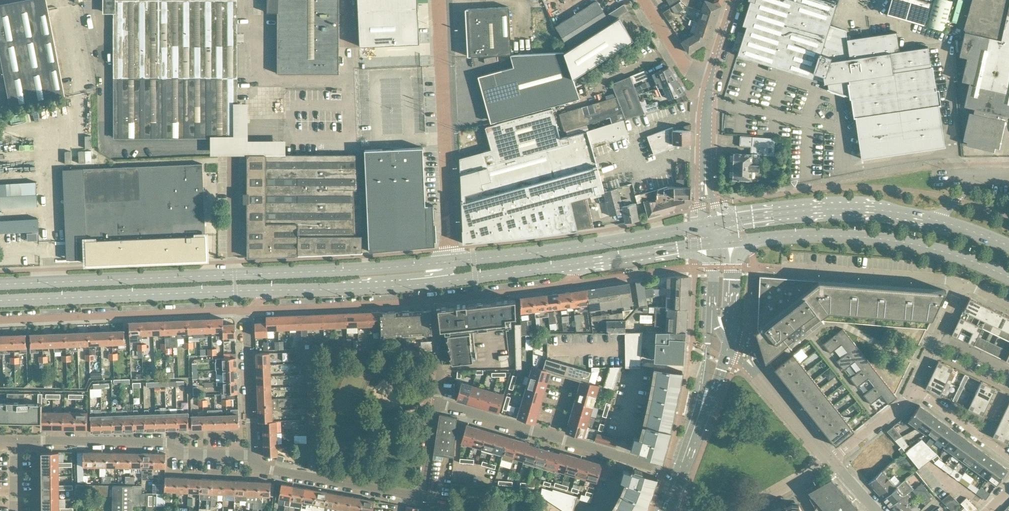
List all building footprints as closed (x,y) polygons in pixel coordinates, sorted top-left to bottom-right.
[(46,0),(21,0),(0,4),(0,54),(11,109),(25,105),(65,97),(46,0)] [(104,11),(115,11),(115,137),(236,137),(236,0),(104,0),(104,11)] [(277,73),(339,73),(339,0),(277,0),(277,73)] [(358,10),(418,7),(418,0),(358,0),(358,10)] [(569,46),(610,21),(597,0),(556,26),(569,46)] [(721,5),(705,0),(703,0),(700,11),(718,16),(721,5)] [(738,31),(732,49),(739,51),(737,55),(813,79),(815,72),(823,75),(824,83),(828,83),(828,86),(827,89),(830,90),(829,91),(844,96),(845,95),(847,95),(848,95),(849,96),(850,98),(851,98),(854,117),(855,117),(856,119),(856,118),(857,123),(856,123),(858,138),(859,137),(862,155),(862,156),(861,157),(861,158),(863,158),(863,157),(868,156),(901,152),(920,150),(920,149),(943,145),(944,146),(945,146),(945,145),(944,145),(943,140),(942,130),(939,105),(941,105),(939,89),(936,89),(933,66),(931,66),(928,46),(899,50),(897,31),(847,38),(846,31),(830,25),(837,3),(826,0),(749,0),(750,0),(742,25),(746,27),(744,33),(738,31)] [(886,14),(905,19),(911,0),(891,0),(886,14)] [(905,19),(924,25),(931,2),(924,0),(911,0),(905,19)] [(926,25),(945,31),(953,1),(949,0),(934,0),(926,25)] [(964,29),(963,37),(1008,51),(1008,0),(972,0),(964,29)] [(675,5),(679,12),(683,9),(679,2),(675,5)] [(418,7),(358,10),(360,46),(419,43),(418,7)] [(509,7),(471,9),(468,9),(470,56),(511,54),(509,7)] [(663,12),(669,21),(675,18),(669,8),(663,12)] [(700,11),(696,21),(714,27),(718,16),(700,11)] [(619,17),(564,53),(573,78),(633,39),(619,17)] [(690,19),(688,24),(692,25),(690,32),(694,33),(694,32),(695,32),(706,37),(711,38),(714,27),(696,21),(690,19)] [(695,32),(695,33),(694,34),(681,42),(688,52),(705,42),(706,37),(695,32)] [(961,80),(969,82),(964,106),(974,108),(973,113),(969,112),(963,140),(967,141),(966,145),(994,151),(995,147),(999,148),(1005,120),(1001,119),(1002,114),(1008,116),(1008,51),(963,37),(959,55),(967,56),(961,80)] [(573,78),(564,53),(563,52),(510,55),(513,67),(478,76),(481,87),(484,86),(494,121),(580,98),(573,78)] [(661,86),(677,80),(669,66),(652,74),(658,88),(661,86)] [(631,76),(633,83),(648,78),(645,70),(630,76),(631,76)] [(643,107),(640,101),(633,83),(631,76),(612,84),(617,96),(560,114),(565,131),(608,118),(610,124),(623,119),(645,113),(643,107)] [(669,99),(685,93),(685,92),(677,80),(661,86),(658,88),(662,96),(666,94),(669,99)] [(84,148),(98,148),(98,98),(83,99),(84,148)] [(643,107),(645,113),(660,108),(657,101),(647,104),(646,100),(640,101),(643,107)] [(460,158),(460,165),(560,137),(552,109),(486,127),(492,149),(460,158)] [(623,119),(610,124),(587,130),(592,148),(628,136),(623,119)] [(673,127),(647,136),(654,154),(674,147),(674,144),(691,144),(690,130),(690,124),(684,126),(684,130),(674,130),(673,127)] [(527,237),(551,233),(577,230),(577,229),(571,200),(590,195),(604,191),(602,183),(592,148),(587,130),(560,137),(460,165),(461,199),(461,201),(463,243),(527,237)] [(774,137),(740,136),(740,145),(747,146),(747,154),(733,153),(732,178),(751,179),(751,169),(758,170),(759,154),(774,155),(774,137)] [(423,147),(393,148),(364,150),(369,251),(435,245),(433,204),(425,204),(423,147)] [(247,155),(248,257),(298,255),(298,155),(247,155)] [(357,155),(298,155),(298,255),(338,253),(337,241),(346,241),(345,200),(353,200),(353,188),(358,188),(357,155)] [(69,244),(69,256),(69,257),(86,256),(86,264),(206,259),(202,163),(72,169),(75,244),(69,244)] [(656,201),(643,201),(648,218),(690,206),(690,186),(670,186),(666,186),(656,189),(656,201)] [(621,200),(618,187),(604,191),(610,216),(624,213),(621,200)] [(337,241),(338,253),(362,252),(361,188),(358,188),(353,188),(353,200),(345,200),(346,241),(337,241)] [(577,229),(594,227),(588,203),(592,202),(590,195),(571,200),(577,229)] [(625,222),(639,220),(635,203),(629,204),(627,198),(621,200),(624,213),(625,222)] [(667,276),(667,286),(688,288),(688,276),(676,275),(667,276)] [(927,328),(945,290),(760,276),(757,329),(756,331),(765,361),(767,360),(800,401),(823,430),(835,446),(897,397),(895,394),(866,358),(843,328),(838,322),(846,322),(887,325),(912,327),(914,327),(927,328)] [(644,280),(635,282),(637,291),(645,290),(644,280)] [(629,283),(619,284),(622,306),(633,304),(629,283)] [(611,307),(622,306),(619,284),(608,286),(611,307)] [(608,286),(598,287),(601,309),(611,307),(608,286)] [(667,286),(666,296),(688,298),(688,288),(667,286)] [(590,310),(601,309),(598,287),(587,289),(589,304),(590,310)] [(587,289),(572,291),(573,306),(574,308),(579,307),(580,311),(587,310),(586,304),(587,304),(589,304),(587,289)] [(645,290),(637,291),(638,299),(647,298),(654,298),(653,289),(645,290)] [(571,291),(559,293),(560,308),(561,310),(567,309),(567,307),(573,306),(572,291),(571,291)] [(554,308),(560,308),(559,293),(546,294),(548,309),(549,316),(550,322),(556,322),(556,316),(555,316),(554,308)] [(549,316),(548,309),(546,294),(533,296),(535,311),(536,317),(540,317),(549,316)] [(529,312),(535,311),(533,296),(521,297),(521,315),(529,314),(529,312)] [(666,296),(666,307),(687,308),(688,298),(666,296)] [(969,297),(960,317),(966,319),(969,312),(975,315),(980,303),(969,297)] [(647,298),(638,299),(639,306),(644,306),(648,307),(647,298)] [(508,299),(495,300),(496,301),(465,305),(466,308),(463,308),(462,304),(456,305),(456,306),(438,308),(440,329),(445,329),(460,327),(506,322),(505,317),(516,316),(515,299),(508,300),(508,299)] [(980,303),(975,315),(980,317),(977,325),(982,327),(991,308),(980,303)] [(655,324),(644,324),(644,331),(656,331),(686,330),(687,308),(666,307),(656,307),(650,307),(650,313),(656,313),(655,324)] [(623,310),(623,312),(624,317),(625,317),(633,309),(633,308),(623,310)] [(982,328),(990,332),(999,312),(991,308),(982,327),(982,328)] [(411,334),(424,333),(424,334),(431,333),(432,333),(431,310),(423,310),(410,311),(410,310),(406,311),(407,335),(411,334)] [(403,335),(407,335),(406,311),(402,311),(395,312),(395,311),(380,312),(381,330),(381,336),(396,335),(396,334),(403,334),(403,335)] [(357,313),(358,326),(369,325),(369,312),(357,313)] [(380,312),(369,312),(369,325),(370,330),(381,330),(380,312)] [(1007,316),(999,312),(990,332),(998,335),(1007,316)] [(335,313),(323,314),(324,327),(335,327),(335,313)] [(347,326),(346,313),(335,313),(335,327),(347,326)] [(357,313),(346,313),(347,326),(358,326),(357,313)] [(576,330),(583,330),(582,325),(581,313),(574,314),(576,325),(576,330)] [(313,328),(312,314),(300,315),(301,328),(301,337),(307,337),(307,328),(313,328)] [(323,314),(312,314),(313,328),(324,327),(323,314)] [(278,316),(279,329),(290,329),(289,315),(278,316)] [(300,315),(289,315),(290,329),(301,328),(300,315)] [(267,330),(279,329),(278,316),(266,316),(266,322),(267,322),(267,330)] [(1007,316),(998,335),(1006,339),(1008,333),(1008,316),(1007,316)] [(963,327),(968,329),(971,322),(960,317),(952,334),(958,337),(963,327)] [(223,318),(212,319),(212,335),(217,334),(217,338),(223,338),(224,338),(223,324),(223,318)] [(201,336),(200,319),(188,320),(189,336),(194,336),(194,337),(201,336)] [(212,319),(200,319),(201,336),(209,336),(208,335),(212,335),(212,319)] [(178,347),(177,338),(176,320),(165,321),(166,337),(166,343),(166,348),(170,348),(170,347),(178,347)] [(189,336),(188,320),(176,320),(177,338),(184,337),(184,336),(189,336)] [(607,320),(607,332),(626,332),(626,320),(607,320)] [(153,321),(142,322),(142,338),(148,337),(148,334),(154,334),(153,321)] [(166,337),(165,321),(153,321),(154,334),(160,334),(160,337),(166,337)] [(142,322),(129,322),(129,326),(130,336),(130,341),(142,340),(142,338),(142,322)] [(268,336),(267,330),(267,322),(266,322),(255,323),(256,336),(268,336)] [(970,336),(968,342),(974,345),(982,328),(982,327),(971,322),(968,329),(973,332),(970,336)] [(223,324),(224,338),(224,340),(236,340),(235,324),(223,324)] [(124,330),(112,331),(113,347),(119,346),(118,343),(125,343),(124,330)] [(655,342),(654,361),(666,362),(668,337),(685,338),(686,330),(656,331),(655,342)] [(89,332),(90,348),(90,354),(90,360),(95,360),(94,354),(96,354),(95,344),(101,344),(100,331),(89,332)] [(106,343),(107,347),(113,347),(112,331),(100,331),(101,344),(106,343)] [(77,332),(66,333),(66,349),(70,348),(72,348),(72,350),(78,350),(78,345),(77,332)] [(90,348),(89,332),(77,332),(78,345),(84,344),(84,348),(90,348)] [(625,333),(625,367),(640,367),(642,332),(625,333)] [(54,333),(43,334),(43,350),(49,349),(49,346),(55,346),(54,333)] [(66,349),(66,333),(54,333),(55,346),(55,351),(63,350),(63,349),(66,349)] [(452,364),(457,363),(473,361),(472,351),(471,351),(470,343),(471,343),(470,333),(447,335),(448,338),(446,339),(448,344),(448,345),(449,345),(449,347),(448,348),(450,353),(450,355),(451,354),(451,356),(449,358),(452,364)] [(26,334),(14,335),(14,351),(19,351),(19,352),(26,352),(26,334)] [(43,350),(43,334),(30,334),(31,352),(39,351),(39,350),(43,350)] [(14,335),(2,335),(3,353),(11,352),(11,351),(14,351),(14,335)] [(668,337),(666,362),(684,363),(685,338),(668,337)] [(432,341),(431,341),(421,341),(421,351),(432,351),(432,341)] [(295,359),(296,363),(304,363),(303,351),(289,352),(289,359),(295,359)] [(256,353),(257,365),(270,364),(270,353),(256,353)] [(541,356),(538,367),(550,371),(565,376),(569,364),(547,358),(541,356)] [(216,370),(237,369),(236,357),(230,358),(224,358),(216,358),(216,370)] [(952,371),(953,368),(952,368),(943,363),(940,362),(938,361),(932,374),(950,383),(955,373),(952,371)] [(257,365),(257,376),(270,376),(270,364),(257,365)] [(570,377),(581,380),(588,382),(589,382),(592,371),(569,364),(565,376),(570,377)] [(532,365),(529,376),(547,382),(550,371),(538,367),(532,365)] [(621,366),(610,367),(604,386),(610,388),(614,389),(621,366)] [(643,424),(639,437),(634,436),(631,447),(639,450),(638,453),(662,460),(671,430),(670,430),(676,401),(679,387),(680,387),(683,371),(654,367),(654,368),(652,382),(649,396),(646,410),(643,424)] [(224,382),(237,381),(237,369),(216,370),(216,373),(224,376),(224,382)] [(932,374),(925,387),(926,388),(927,388),(930,390),(939,394),(940,395),(941,392),(945,394),(951,383),(950,383),(932,374)] [(270,376),(257,376),(258,388),(271,387),(270,376)] [(544,392),(547,382),(529,376),(526,387),(544,392)] [(581,380),(578,390),(596,396),(599,385),(589,382),(588,382),(581,380)] [(235,393),(238,393),(237,381),(224,382),(217,382),(217,385),(224,387),(224,393),(235,393)] [(982,382),(981,381),(975,395),(989,402),(995,389),(996,388),(994,387),(991,386),(982,382)] [(163,382),(155,382),(155,387),(155,391),(160,390),(160,389),(160,387),(163,387),(163,382)] [(456,400),(467,403),(472,385),(462,382),(456,400)] [(94,388),(91,389),(91,396),(101,395),(101,388),(101,383),(93,383),(94,384),(94,388)] [(467,403),(478,406),(483,388),(472,385),(467,403)] [(271,387),(258,388),(258,399),(271,398),(271,387)] [(541,402),(544,392),(526,387),(523,397),(541,402)] [(478,406),(488,409),(493,391),(483,388),(478,406)] [(578,390),(574,401),(593,406),(596,396),(578,390)] [(488,409),(499,412),(504,394),(493,391),(488,409)] [(41,422),(41,411),(42,411),(42,393),(38,393),(38,403),(24,403),(24,393),(7,393),(7,403),(0,403),(0,422),(14,422),(14,419),(17,419),(17,422),(41,422)] [(235,393),(227,393),(227,405),(231,405),(230,399),(236,398),(235,393)] [(970,393),(965,403),(969,405),(968,408),(969,408),(978,413),(981,414),(983,415),(983,414),(989,403),(989,402),(975,395),(970,393)] [(538,413),(541,402),(523,397),(520,407),(538,413)] [(258,410),(272,410),(279,409),(279,398),(271,398),(258,399),(258,410)] [(574,401),(571,411),(590,417),(593,406),(574,401)] [(909,421),(917,427),(928,412),(920,406),(920,405),(915,412),(908,421),(909,421)] [(535,423),(538,413),(520,407),(516,406),(513,417),(535,423)] [(91,411),(91,432),(102,432),(101,410),(101,407),(94,407),(94,411),(91,411)] [(159,409),(156,409),(156,413),(156,430),(167,429),(166,408),(166,407),(159,407),(159,409)] [(170,408),(166,408),(167,429),(178,429),(177,413),(172,413),(170,408)] [(178,429),(189,429),(188,412),(183,412),(181,408),(177,408),(177,413),(178,429)] [(116,410),(112,410),(112,415),(113,431),(124,431),(123,410),(123,409),(116,409),(116,410)] [(135,430),(145,430),(145,414),(139,414),(138,409),(134,409),(134,414),(135,430)] [(145,414),(145,430),(156,430),(156,413),(150,413),(149,409),(145,409),(145,414)] [(227,411),(227,427),(239,427),(238,409),(232,410),(232,411),(227,411)] [(101,410),(102,432),(113,431),(112,415),(107,415),(105,410),(101,410)] [(123,410),(124,431),(135,430),(134,414),(128,414),(127,410),(123,410)] [(203,412),(204,428),(215,428),(215,410),(208,410),(208,412),(203,412)] [(215,428),(227,427),(227,411),(221,411),(221,410),(215,410),(215,428)] [(273,421),(272,410),(258,410),(259,422),(263,422),(263,421),(273,421)] [(1005,410),(1005,411),(999,422),(999,423),(1008,427),(1008,411),(1005,410)] [(41,428),(52,429),(52,411),(42,411),(41,411),(41,422),(41,428)] [(52,429),(64,429),(64,411),(52,411),(52,429)] [(64,429),(75,429),(76,412),(64,411),(64,429)] [(571,411),(568,422),(587,427),(590,417),(571,411)] [(75,429),(87,429),(88,412),(76,412),(75,429)] [(198,415),(191,416),(192,428),(204,428),(203,412),(197,412),(198,415)] [(937,418),(928,412),(917,427),(926,433),(937,418)] [(433,454),(433,459),(435,459),(442,460),(443,455),(453,457),(457,417),(439,414),(433,454)] [(928,432),(936,438),(946,424),(937,418),(926,433),(926,434),(928,432)] [(263,421),(263,422),(263,432),(277,432),(277,421),(273,421),(263,421)] [(589,428),(587,427),(568,422),(565,432),(586,438),(589,428)] [(995,437),(1007,443),(1008,439),(1008,427),(999,423),(999,424),(993,435),(993,436),(995,437)] [(466,424),(461,442),(472,445),(477,427),(466,424)] [(955,431),(946,424),(936,438),(944,444),(943,446),(955,431)] [(893,426),(887,431),(895,440),(902,436),(893,426)] [(487,430),(477,427),(472,445),(482,448),(487,430)] [(492,453),(492,451),(498,433),(487,430),(482,448),(481,450),(492,453)] [(943,446),(952,453),(963,437),(955,431),(943,446)] [(263,432),(264,444),(278,443),(277,432),(263,432)] [(508,436),(498,433),(492,451),(503,454),(508,436)] [(503,454),(501,459),(512,462),(514,457),(513,457),(519,439),(508,436),(503,454)] [(895,440),(900,446),(901,447),(903,449),(908,445),(902,436),(895,440)] [(972,444),(963,437),(952,453),(961,459),(972,444)] [(529,442),(519,439),(513,457),(514,457),(524,460),(529,442)] [(906,451),(919,468),(931,458),(937,454),(922,439),(906,451)] [(530,442),(529,442),(524,460),(523,462),(534,465),(539,447),(529,444),(530,442)] [(278,455),(278,443),(264,444),(264,456),(277,455),(276,459),(283,461),(284,456),(278,455)] [(961,459),(970,465),(981,450),(972,444),(961,459)] [(534,465),(544,468),(549,450),(539,447),(534,465)] [(559,453),(549,450),(544,468),(555,471),(560,451),(559,453)] [(990,456),(981,450),(970,465),(979,472),(990,456)] [(560,451),(555,471),(555,470),(565,473),(571,454),(560,451)] [(59,462),(59,452),(58,452),(41,452),(42,464),(59,464),(59,466),(65,466),(65,462),(59,462)] [(95,472),(95,466),(95,452),(83,452),(83,466),(88,466),(88,471),(95,472)] [(107,476),(107,466),(107,452),(95,452),(95,466),(100,466),(99,476),(102,476),(102,483),(106,483),(107,476)] [(107,466),(118,467),(119,452),(107,452),(107,466)] [(130,472),(130,467),(130,453),(119,452),(118,467),(124,467),(124,472),(130,472)] [(142,467),(142,453),(130,453),(130,467),(142,467)] [(153,475),(154,453),(142,453),(142,467),(147,467),(147,475),(153,475)] [(154,475),(154,474),(158,474),(158,467),(166,467),(166,453),(154,453),(153,475),(154,475)] [(581,457),(571,454),(565,473),(576,476),(581,457)] [(979,472),(987,478),(999,463),(990,456),(979,472)] [(581,457),(576,476),(586,479),(592,460),(581,457)] [(935,461),(934,462),(941,467),(945,463),(938,458),(935,461)] [(602,464),(592,460),(586,479),(597,482),(602,464)] [(945,463),(941,467),(950,474),(953,469),(945,463)] [(1007,469),(999,463),(987,478),(996,484),(995,485),(996,485),(1008,469),(1007,468),(1007,469)] [(42,464),(42,476),(59,476),(59,466),(59,464),(42,464)] [(646,506),(647,506),(657,476),(642,472),(642,471),(634,468),(634,469),(632,469),(631,471),(629,471),(623,469),(620,479),(625,481),(621,492),(615,503),(610,510),(643,510),(646,506)] [(953,469),(950,474),(959,480),(962,477),(963,475),(954,468),(953,469)] [(896,486),(901,482),(894,475),(890,479),(881,470),(868,483),(869,483),(883,498),(896,487),(896,486)] [(42,476),(42,487),(59,487),(59,489),(66,489),(66,485),(59,485),(59,476),(42,476)] [(178,477),(165,476),(165,483),(164,491),(177,491),(178,477)] [(177,491),(188,492),(189,478),(178,477),(177,491)] [(970,483),(962,477),(959,480),(967,487),(970,483)] [(188,492),(200,492),(201,478),(189,478),(188,492)] [(200,492),(200,499),(211,500),(212,479),(201,478),(200,492)] [(807,493),(815,508),(821,498),(837,485),(833,481),(831,478),(807,492),(807,493)] [(211,500),(211,506),(216,507),(216,500),(223,500),(224,479),(212,479),(211,500)] [(235,500),(235,499),(235,480),(224,479),(223,500),(235,500)] [(896,487),(883,498),(890,506),(903,494),(904,495),(906,493),(911,489),(912,489),(913,488),(905,479),(901,482),(896,486),(896,487)] [(246,500),(247,495),(247,481),(235,480),(235,499),(246,500)] [(258,509),(258,495),(259,481),(247,481),(247,495),(246,500),(246,502),(253,503),(253,509),(258,509)] [(258,495),(258,509),(263,509),(263,496),(270,496),(273,496),(275,483),(271,482),(259,481),(258,495)] [(970,483),(967,487),(976,493),(980,489),(971,482),(970,483)] [(164,491),(165,483),(153,483),(153,493),(156,493),(165,493),(164,491)] [(922,483),(914,489),(923,491),(925,491),(930,498),(932,496),(922,483)] [(133,505),(133,485),(83,484),(76,484),(76,495),(113,495),(113,510),(133,510),(133,505)] [(291,500),(293,486),(281,484),(279,498),(285,499),(284,505),(285,505),(284,510),(283,510),(289,510),(290,506),(291,500)] [(142,493),(142,485),(133,485),(133,505),(147,505),(147,493),(142,493)] [(837,485),(821,498),(815,508),(813,510),(860,510),(856,507),(837,485)] [(302,508),(303,502),(305,488),(293,486),(291,500),(290,506),(302,508)] [(59,498),(59,489),(59,487),(42,487),(42,499),(59,498)] [(985,500),(990,493),(981,487),(980,489),(976,493),(985,500)] [(313,510),(314,504),(316,490),(305,488),(303,502),(302,508),(313,510)] [(542,491),(541,492),(542,496),(560,508),(565,510),(575,510),(573,510),(578,496),(554,489),(553,491),(543,488),(542,491)] [(326,506),(328,492),(316,490),(314,504),(313,510),(318,510),(318,509),(325,510),(326,506)] [(923,491),(917,495),(925,505),(931,500),(931,499),(930,498),(925,491),(923,491)] [(337,508),(340,494),(328,492),(326,506),(325,510),(337,510),(337,508)] [(147,510),(156,510),(156,506),(156,493),(153,493),(147,493),(147,505),(147,510)] [(156,493),(156,506),(165,506),(165,504),(165,497),(165,493),(156,493)] [(890,506),(894,510),(900,510),(911,500),(910,501),(907,498),(909,496),(906,493),(904,495),(903,494),(890,506)] [(951,510),(960,503),(950,493),(941,500),(951,510)] [(349,510),(351,496),(340,494),(337,508),(349,510)] [(581,494),(580,497),(580,499),(591,502),(592,497),(581,494)] [(355,510),(361,510),(363,498),(351,496),(349,510),(355,510)] [(965,507),(968,510),(974,510),(977,508),(966,497),(961,503),(965,507)] [(42,510),(59,510),(66,510),(66,508),(59,508),(59,498),(42,499),(42,510)] [(374,500),(363,498),(361,510),(373,510),(374,500)] [(920,510),(911,500),(900,510),(920,510)]
